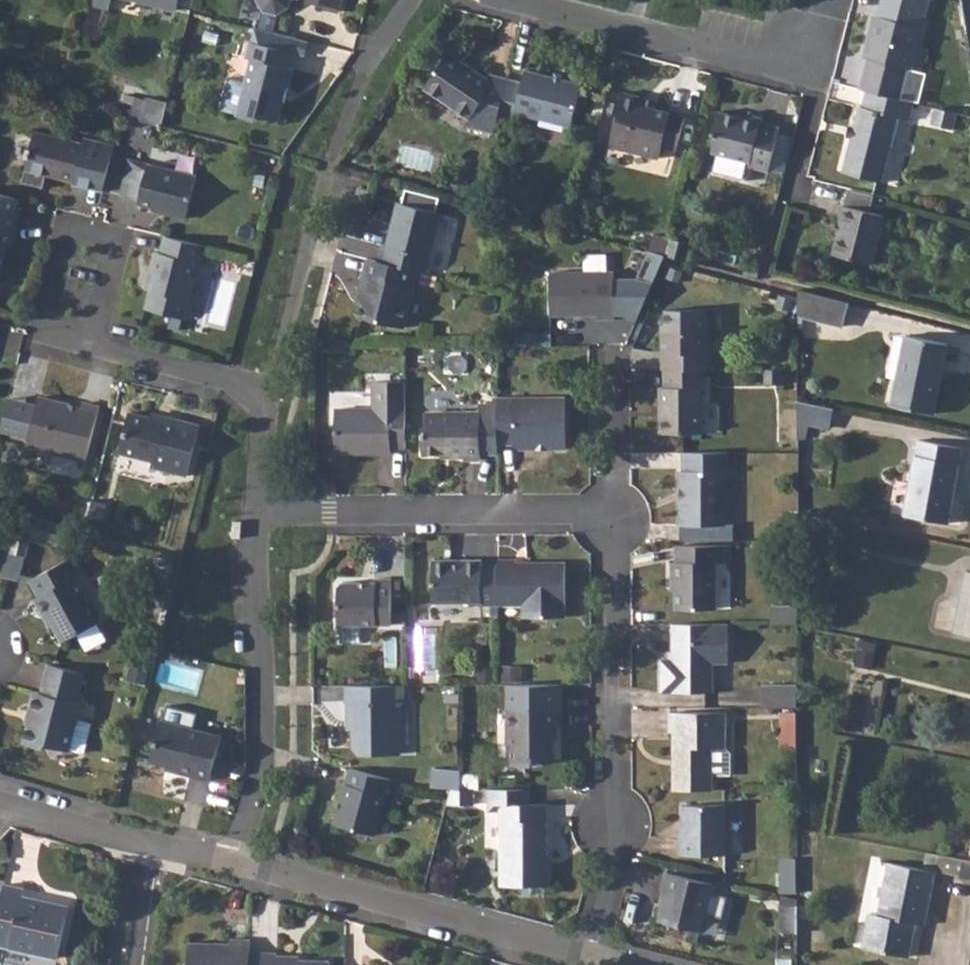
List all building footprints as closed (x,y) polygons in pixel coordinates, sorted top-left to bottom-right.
[(259,10),(254,27),(268,31),(272,13),(284,7),(287,0),(253,0),(259,10)] [(319,5),(318,7),(334,11),(337,0),(299,0),(319,5)] [(866,62),(859,91),(864,92),(897,101),(904,72),(909,72),(919,30),(872,17),(861,60),(866,62)] [(253,27),(250,41),(291,52),(300,54),(304,40),(268,31),(254,27),(253,27)] [(251,59),(237,114),(256,118),(257,114),(277,118),(281,100),(280,98),(283,86),(288,88),(292,69),(288,68),(291,52),(250,41),(245,57),(251,59)] [(463,127),(490,134),(495,115),(504,80),(483,75),(483,79),(443,54),(421,89),(465,119),(463,127)] [(504,80),(495,115),(510,118),(511,113),(566,127),(576,86),(522,72),(518,84),(504,80)] [(897,101),(864,92),(860,109),(856,108),(840,174),(879,184),(896,119),(907,122),(911,104),(897,101)] [(140,121),(147,97),(134,93),(127,118),(140,121)] [(651,111),(638,107),(640,99),(619,94),(606,148),(657,162),(660,148),(673,152),(682,116),(667,112),(666,115),(651,111)] [(147,97),(140,121),(160,126),(166,102),(147,97)] [(640,99),(638,107),(651,111),(653,103),(640,99)] [(713,112),(708,136),(712,136),(708,154),(745,163),(744,168),(766,173),(777,128),(757,123),(758,119),(744,116),(742,120),(713,112)] [(75,172),(104,179),(113,145),(83,137),(81,143),(32,131),(27,148),(32,157),(29,170),(72,182),(75,172)] [(139,199),(138,202),(163,208),(163,211),(185,216),(194,176),(147,164),(129,160),(120,194),(139,199)] [(356,187),(352,202),(365,204),(368,190),(356,187)] [(9,230),(13,231),(17,214),(14,213),(17,198),(0,194),(0,263),(9,230)] [(381,247),(377,261),(417,272),(424,273),(439,215),(397,203),(384,247),(381,247)] [(838,225),(830,256),(871,267),(883,219),(840,207),(835,224),(838,225)] [(152,251),(147,271),(153,272),(149,289),(144,308),(183,318),(194,278),(189,276),(193,260),(199,262),(204,245),(162,235),(158,252),(152,251)] [(667,239),(663,255),(666,257),(688,262),(692,245),(667,239)] [(649,252),(637,279),(653,286),(666,257),(663,255),(649,252)] [(368,259),(359,292),(367,293),(364,305),(360,317),(402,328),(417,272),(377,261),(368,259)] [(147,271),(143,288),(149,289),(153,272),(147,271)] [(614,274),(551,273),(551,316),(596,316),(596,321),(613,321),(614,274)] [(797,291),(797,315),(842,326),(847,302),(797,291)] [(359,292),(356,303),(364,305),(367,293),(359,292)] [(660,334),(661,369),(664,369),(705,370),(708,370),(707,310),(666,310),(666,325),(666,333),(660,334)] [(905,341),(892,403),(932,412),(946,345),(906,336),(905,341)] [(659,387),(659,405),(663,405),(663,419),(663,433),(702,433),(701,387),(706,387),(705,370),(664,369),(663,388),(659,387)] [(404,448),(404,408),(403,380),(371,381),(371,408),(333,408),(334,454),(389,454),(389,447),(404,448)] [(563,397),(496,395),(496,404),(496,443),(511,443),(515,448),(535,448),(538,444),(546,444),(546,448),(564,448),(563,397)] [(81,401),(80,406),(37,396),(35,404),(7,397),(0,423),(0,430),(27,436),(25,445),(84,460),(97,405),(81,401)] [(797,400),(796,420),(827,426),(831,406),(797,400)] [(425,431),(421,432),(421,452),(449,452),(449,455),(462,455),(462,459),(479,459),(479,453),(496,453),(496,443),(496,404),(478,404),(478,411),(425,411),(425,431)] [(128,411),(118,450),(151,459),(149,466),(185,475),(199,424),(163,415),(161,419),(128,411)] [(917,441),(902,515),(946,523),(960,449),(917,441)] [(727,453),(682,453),(682,471),(678,471),(678,525),(724,526),(724,472),(728,473),(727,453)] [(89,498),(86,512),(100,515),(103,502),(89,498)] [(17,512),(7,551),(24,555),(29,535),(46,540),(51,520),(17,512)] [(86,512),(84,520),(98,523),(100,515),(86,512)] [(66,524),(51,520),(46,540),(62,543),(66,524)] [(84,520),(82,528),(96,532),(98,523),(84,520)] [(674,564),(670,563),(670,583),(674,584),(674,609),(715,610),(715,565),(720,565),(720,548),(674,549),(674,564)] [(730,548),(720,548),(720,565),(729,565),(730,548)] [(33,598),(42,615),(46,612),(52,623),(61,641),(96,621),(99,614),(92,601),(86,599),(74,576),(77,574),(68,556),(29,579),(37,595),(33,598)] [(496,606),(496,566),(480,567),(480,559),(432,560),(432,602),(479,603),(479,606),(496,606)] [(514,559),(496,559),(496,566),(496,606),(518,606),(519,622),(564,622),(562,566),(526,567),(522,571),(515,571),(515,567),(514,559)] [(951,632),(969,635),(969,572),(963,571),(951,632)] [(332,587),(332,627),(386,627),(387,578),(370,579),(371,583),(337,582),(332,587)] [(769,608),(769,626),(796,626),(795,608),(769,608)] [(46,612),(42,615),(48,625),(52,623),(46,612)] [(677,661),(666,661),(660,661),(660,695),(713,694),(713,664),(728,664),(728,627),(670,627),(671,655),(677,656),(677,661)] [(196,695),(206,671),(168,656),(159,680),(196,695)] [(82,672),(47,663),(39,692),(31,690),(25,711),(29,712),(21,742),(41,748),(49,743),(67,748),(67,747),(82,750),(90,722),(75,718),(79,701),(74,700),(82,672)] [(399,685),(342,685),(343,702),(345,702),(345,720),(350,719),(350,730),(351,751),(355,755),(395,755),(395,708),(400,703),(399,685)] [(761,689),(761,711),(796,712),(796,690),(761,689)] [(558,710),(505,709),(505,744),(510,743),(510,765),(531,765),(531,759),(549,758),(550,727),(558,726),(558,710)] [(678,772),(673,772),(672,792),(713,793),(712,752),(725,752),(725,716),(670,715),(670,735),(673,735),(673,749),(678,750),(678,772)] [(159,719),(148,758),(175,766),(174,770),(207,779),(219,735),(159,719)] [(385,778),(346,767),(331,823),(371,833),(385,778)] [(428,786),(458,790),(458,774),(458,772),(430,769),(428,786)] [(458,774),(458,790),(468,790),(476,790),(476,774),(458,774)] [(446,790),(443,804),(468,804),(468,790),(458,790),(446,790)] [(496,805),(495,886),(546,887),(546,866),(541,866),(541,805),(496,805)] [(677,841),(677,857),(723,857),(724,808),(681,808),(681,840),(677,841)] [(930,865),(956,871),(959,858),(933,852),(930,865)] [(958,878),(969,880),(969,862),(962,861),(958,878)] [(875,930),(866,928),(862,948),(907,958),(914,923),(922,925),(931,871),(887,863),(877,916),(875,930)] [(664,890),(654,920),(696,932),(709,887),(664,873),(658,889),(664,890)] [(0,894),(0,945),(55,957),(66,906),(23,895),(24,890),(2,885),(0,894)] [(778,937),(795,937),(795,909),(777,909),(778,937)] [(869,914),(866,928),(875,930),(877,916),(869,914)] [(200,944),(188,944),(188,964),(187,964),(249,964),(249,953),(250,941),(231,940),(230,946),(213,945),(213,950),(205,950),(200,944)] [(328,963),(299,962),(292,962),(292,958),(275,957),(276,954),(249,953),(249,964),(328,964),(328,963)]
